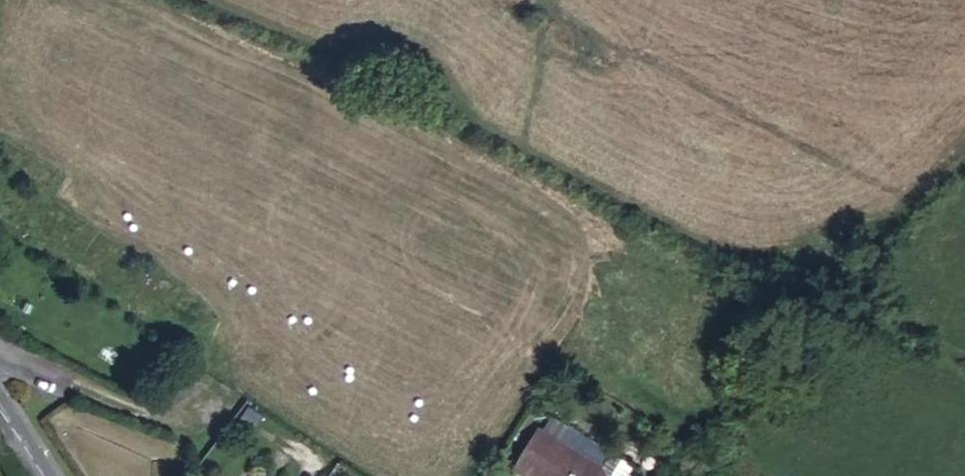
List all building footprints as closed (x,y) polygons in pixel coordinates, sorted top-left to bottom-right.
[(11,331),(16,322),(0,314),(0,325),(11,331)] [(543,475),(615,475),(541,431),(522,463),(543,475)] [(522,463),(518,471),(526,475),(543,475),(522,463)]
